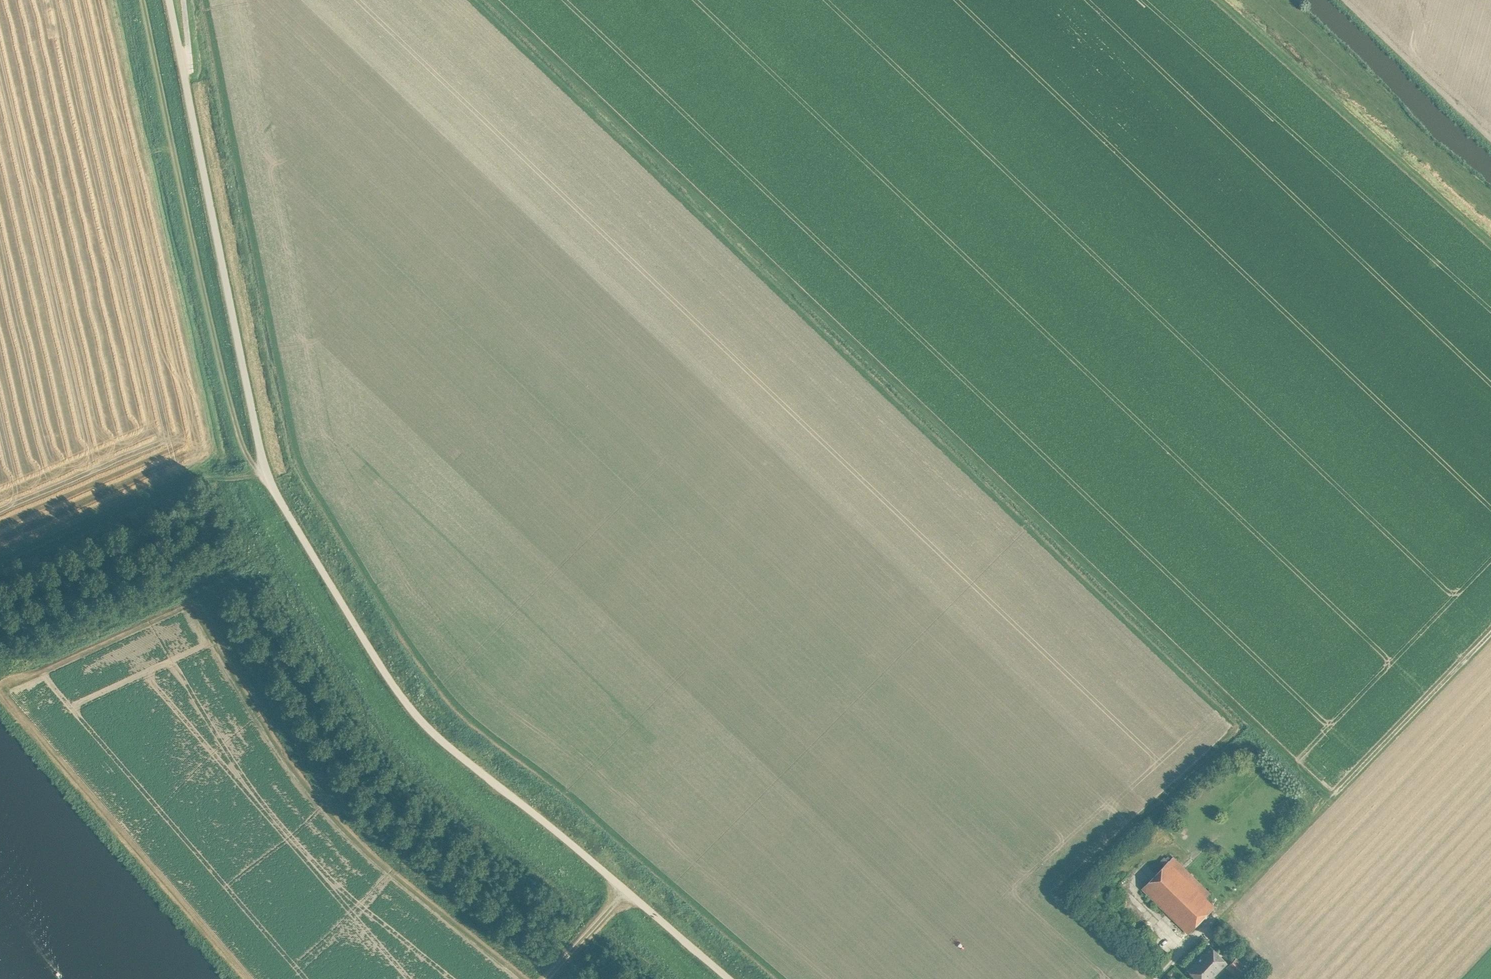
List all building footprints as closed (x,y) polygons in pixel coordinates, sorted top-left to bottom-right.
[(1157,873),(1142,888),(1181,926),(1188,933),(1214,906),(1207,899),(1206,898),(1168,862),(1164,866),(1157,873)] [(1227,963),(1211,947),(1187,970),(1196,978),(1210,978),(1227,963)] [(1238,975),(1249,964),(1240,954),(1229,966),(1238,975)]
